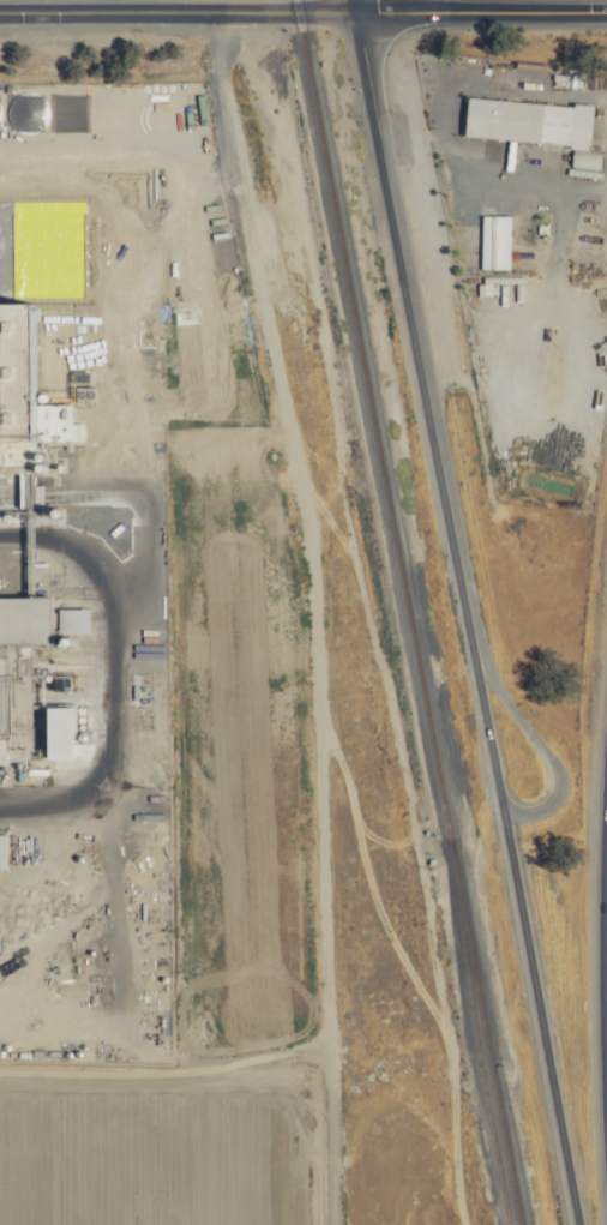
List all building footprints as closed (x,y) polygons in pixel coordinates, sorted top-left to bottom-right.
[(574,144),(572,167),(601,169),(602,152),(590,151),(593,105),(467,97),(465,137),(574,144)] [(481,269),(509,269),(510,215),(482,214),(481,269)] [(77,315),(54,315),(53,362),(77,362),(77,315)] [(82,422),(71,422),(71,407),(64,407),(64,414),(49,414),(49,434),(52,434),(52,441),(82,440),(82,422)] [(50,613),(27,614),(27,633),(20,633),(20,629),(6,630),(6,644),(51,643),(50,613)] [(59,633),(80,634),(80,613),(59,613),(59,633)] [(71,709),(46,709),(47,761),(72,760),(71,709)]
